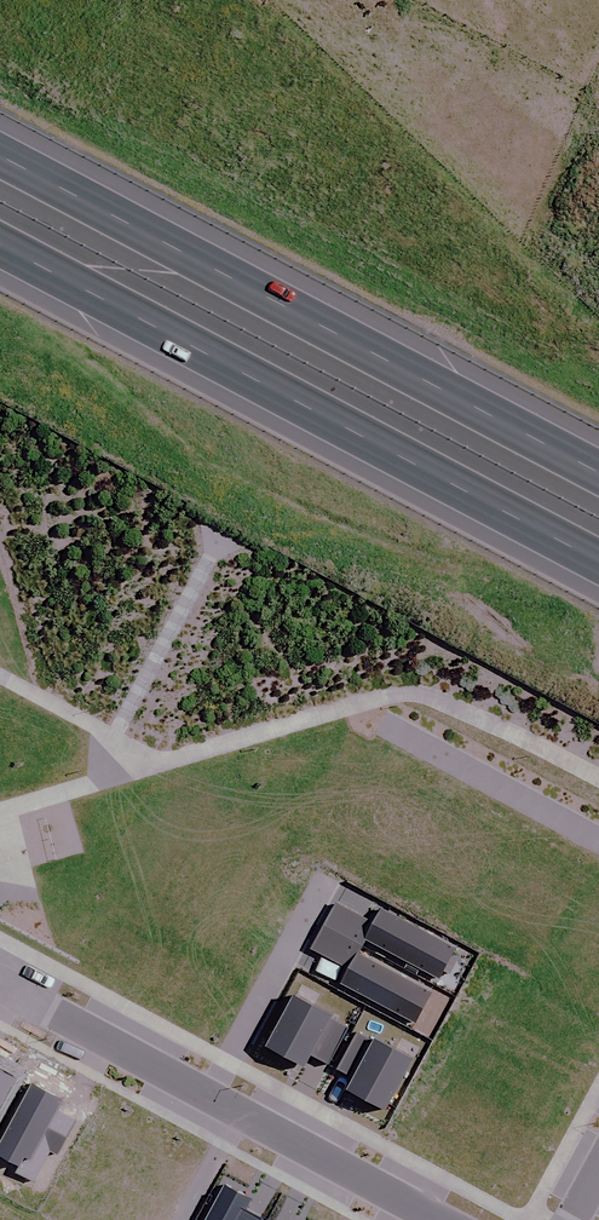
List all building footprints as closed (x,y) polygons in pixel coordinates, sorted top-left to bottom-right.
[(336,905),(323,928),(362,949),(367,941),(440,981),(456,952),(381,911),(373,925),(336,905)] [(362,949),(323,928),(310,951),(348,971),(340,986),(415,1027),(431,996),(358,956),(362,949)] [(347,1031),(292,1001),(263,1054),(300,1074),(309,1058),(327,1067),(347,1031)] [(411,1065),(356,1036),(337,1071),(353,1080),(343,1098),(382,1119),(411,1065)] [(225,1187),(207,1219),(254,1219),(243,1214),(250,1201),(225,1187)]
